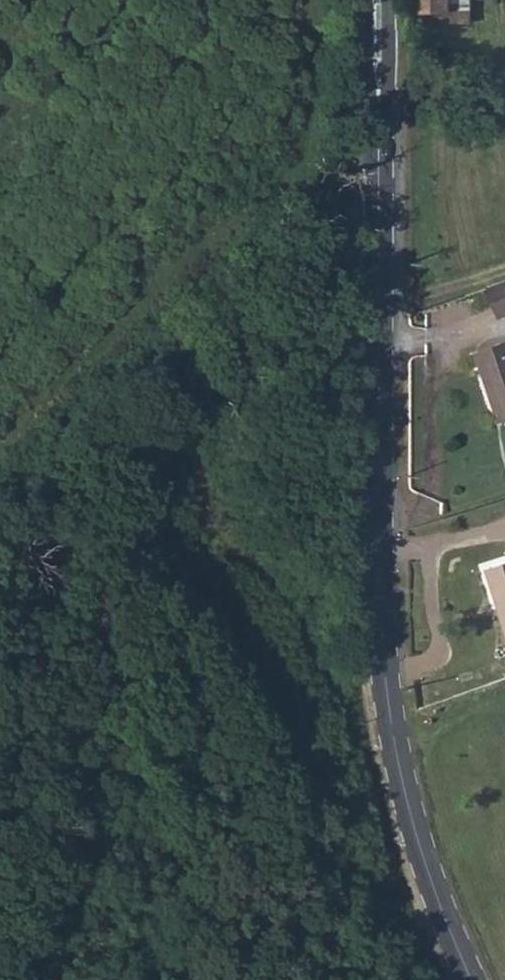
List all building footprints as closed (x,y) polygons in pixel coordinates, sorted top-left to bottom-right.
[(420,1),(419,11),(437,12),(436,26),(472,27),(473,0),(411,0),(420,1)] [(504,311),(504,280),(492,285),(501,313),(504,311)] [(492,411),(504,406),(504,342),(476,350),(492,411)] [(492,411),(494,420),(504,417),(504,406),(492,411)] [(490,572),(504,615),(504,566),(490,572)]
